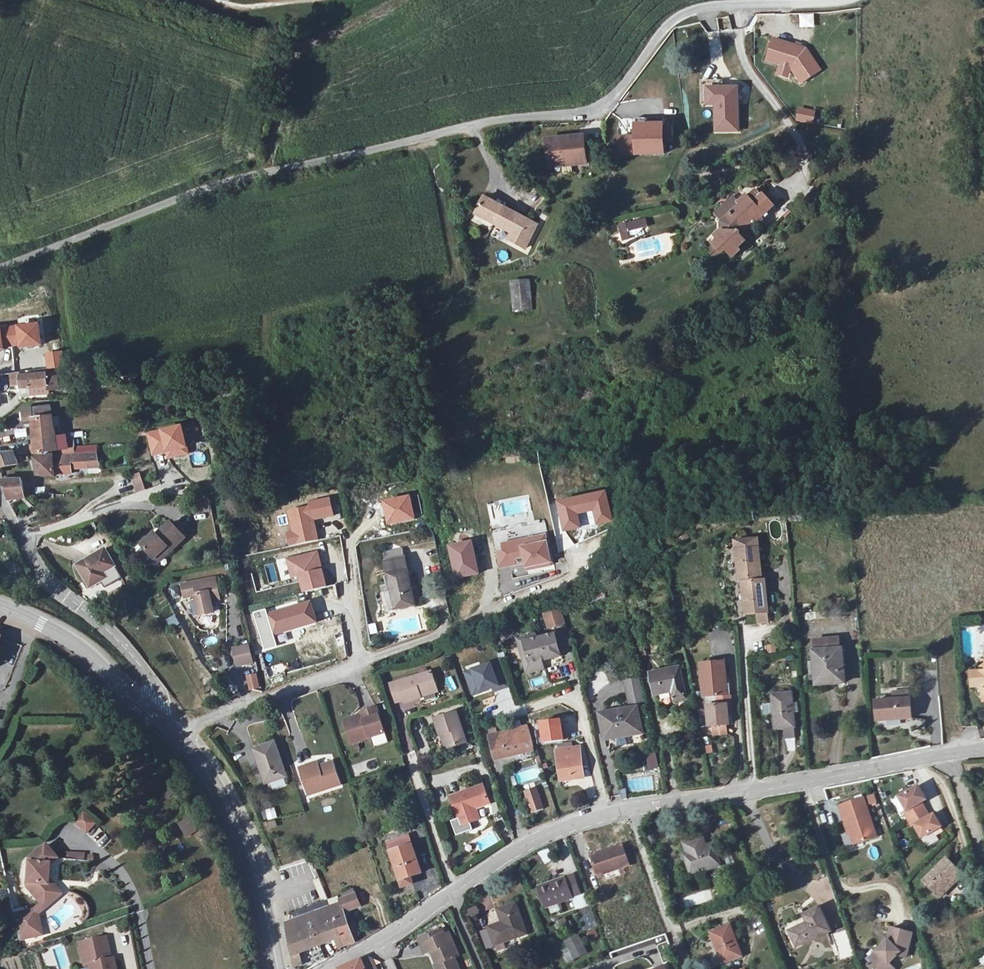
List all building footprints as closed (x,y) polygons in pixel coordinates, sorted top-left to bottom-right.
[(814,27),(813,13),(798,14),(799,28),(814,27)] [(720,31),(732,28),(729,15),(717,18),(720,31)] [(819,71),(804,49),(772,40),(765,63),(778,67),(776,76),(787,79),(790,70),(800,84),(819,71)] [(738,85),(712,86),(705,86),(705,106),(713,105),(714,133),(740,132),(738,85)] [(798,107),(795,121),(813,124),(815,109),(798,107)] [(633,138),(615,139),(616,157),(662,154),(661,141),(661,127),(660,122),(632,124),(633,138)] [(669,127),(661,127),(661,141),(670,141),(669,127)] [(544,139),(547,167),(584,163),(582,136),(544,139)] [(729,261),(735,256),(734,252),(741,245),(735,238),(735,233),(739,229),(742,232),(755,222),(756,228),(762,228),(762,217),(775,205),(766,194),(753,205),(748,201),(741,208),(738,205),(720,222),(718,232),(712,239),(715,243),(712,246),(718,255),(721,253),(729,261)] [(518,228),(515,233),(512,239),(529,248),(541,225),(488,197),(479,214),(500,225),(502,220),(518,228)] [(645,218),(617,224),(620,239),(649,232),(645,218)] [(502,220),(500,225),(515,233),(518,228),(502,220)] [(531,278),(509,280),(512,311),(533,309),(531,278)] [(3,348),(41,346),(39,323),(1,325),(3,348)] [(51,373),(25,376),(26,387),(52,385),(51,373)] [(49,418),(48,408),(31,410),(31,423),(39,423),(42,451),(64,449),(60,417),(49,418)] [(91,452),(43,455),(39,457),(41,473),(74,472),(74,466),(93,464),(91,452)] [(100,452),(91,452),(93,464),(102,463),(100,452)] [(0,457),(0,471),(19,466),(17,453),(0,457)] [(133,476),(135,492),(144,491),(142,475),(133,476)] [(24,481),(4,482),(12,500),(27,495),(24,481)] [(556,504),(562,531),(577,528),(575,514),(573,510),(590,506),(591,511),(594,524),(608,521),(602,494),(556,504)] [(575,514),(591,511),(590,506),(573,510),(575,514)] [(164,548),(168,552),(182,540),(169,525),(155,536),(151,536),(142,544),(147,550),(145,552),(152,559),(164,548)] [(505,556),(523,552),(522,547),(546,543),(546,540),(503,548),(505,556)] [(551,567),(546,543),(522,547),(523,552),(505,556),(497,557),(500,572),(526,567),(527,572),(551,567)] [(733,547),(736,580),(739,579),(743,611),(765,609),(762,577),(759,577),(755,545),(733,547)] [(481,553),(480,546),(469,548),(470,555),(450,559),(454,580),(493,573),(489,552),(481,553)] [(155,563),(168,552),(164,548),(152,559),(155,563)] [(120,568),(110,550),(82,566),(95,588),(105,583),(103,576),(120,568)] [(392,590),(395,608),(413,604),(403,559),(382,563),(388,590),(392,590)] [(218,599),(214,578),(182,583),(184,596),(195,595),(199,615),(212,612),(211,600),(218,599)] [(315,624),(309,603),(268,615),(273,635),(315,624)] [(560,610),(542,615),(544,626),(547,625),(547,628),(563,624),(560,610)] [(531,640),(517,643),(522,664),(535,661),(539,660),(540,661),(558,657),(553,635),(531,640)] [(517,643),(531,640),(530,636),(511,640),(519,673),(537,669),(535,661),(522,664),(517,643)] [(250,662),(247,648),(234,651),(236,665),(250,662)] [(845,683),(842,648),(814,651),(815,661),(817,681),(835,680),(835,684),(845,683)] [(499,686),(506,684),(498,660),(491,662),(499,686)] [(701,664),(703,698),(717,697),(718,705),(707,706),(709,726),(729,724),(727,705),(731,705),(730,696),(724,696),(723,682),(726,681),(724,662),(701,664)] [(490,663),(464,672),(472,696),(499,686),(490,663)] [(650,673),(655,695),(673,691),(674,701),(686,698),(679,667),(650,673)] [(418,693),(435,688),(430,673),(388,686),(393,702),(403,699),(404,703),(420,698),(418,693)] [(258,675),(246,677),(249,690),(260,688),(258,675)] [(452,676),(445,679),(450,692),(457,689),(452,676)] [(640,677),(624,681),(629,705),(646,702),(640,677)] [(437,694),(435,688),(418,693),(420,698),(437,694)] [(785,731),(792,731),(789,697),(771,698),(774,732),(785,731)] [(873,701),(875,723),(909,721),(908,699),(873,701)] [(642,732),(638,707),(600,714),(604,738),(642,732)] [(360,720),(342,726),(348,744),(381,733),(373,708),(357,713),(358,715),(360,720)] [(268,709),(264,710),(253,713),(255,724),(272,720),(268,709)] [(439,734),(446,755),(463,749),(453,714),(431,721),(436,735),(439,734)] [(360,720),(358,715),(340,721),(342,726),(360,720)] [(539,721),(542,743),(564,740),(560,718),(539,721)] [(526,729),(487,739),(493,763),(532,753),(526,729)] [(443,756),(446,755),(439,734),(436,735),(443,756)] [(283,779),(271,744),(253,750),(264,785),(283,779)] [(582,779),(577,748),(555,751),(560,782),(582,779)] [(304,769),(303,765),(295,768),(303,795),(336,785),(328,761),(314,765),(304,769)] [(537,768),(515,774),(518,784),(540,777),(537,768)] [(921,784),(901,792),(907,807),(927,799),(921,784)] [(482,787),(450,797),(459,825),(475,821),(472,808),(487,805),(482,787)] [(535,788),(525,792),(526,797),(537,793),(535,788)] [(537,793),(526,797),(532,812),(542,809),(537,793)] [(875,795),(868,795),(868,805),(876,805),(875,795)] [(862,798),(837,807),(843,822),(845,822),(853,845),(876,837),(862,798)] [(84,810),(73,823),(87,835),(97,822),(84,810)] [(265,813),(267,820),(275,818),(274,811),(265,813)] [(185,838),(197,831),(188,815),(176,822),(185,838)] [(933,815),(913,823),(918,835),(938,828),(933,815)] [(104,849),(112,839),(101,829),(92,839),(104,849)] [(720,866),(712,844),(705,846),(702,837),(683,844),(686,853),(683,854),(691,876),(720,866)] [(417,877),(407,843),(387,849),(399,888),(407,885),(406,881),(417,877)] [(607,855),(592,860),(598,876),(629,865),(622,845),(606,851),(607,855)] [(29,893),(46,908),(60,894),(51,885),(51,880),(52,866),(59,859),(46,846),(30,862),(29,893)] [(547,847),(538,853),(545,864),(554,859),(547,847)] [(729,848),(722,851),(728,868),(735,866),(729,848)] [(92,860),(93,854),(60,851),(59,858),(92,860)] [(607,855),(606,851),(591,856),(592,860),(607,855)] [(947,859),(924,881),(940,897),(963,875),(947,859)] [(5,875),(13,912),(21,910),(13,873),(5,875)] [(580,895),(573,875),(538,887),(541,893),(538,894),(541,902),(544,901),(546,907),(580,895)] [(67,895),(51,880),(51,885),(60,894),(46,908),(51,913),(67,895)] [(335,899),(337,904),(354,897),(353,893),(335,899)] [(571,899),(576,910),(588,906),(583,894),(571,899)] [(286,921),(283,922),(292,965),(296,964),(295,952),(333,939),(338,954),(341,953),(352,947),(351,942),(348,935),(343,922),(347,914),(359,909),(354,897),(337,904),(341,917),(319,925),(313,912),(286,921)] [(298,916),(318,909),(317,904),(296,911),(298,916)] [(526,935),(517,905),(499,911),(504,927),(488,932),(492,945),(526,935)] [(476,906),(468,909),(471,917),(479,913),(476,906)] [(828,930),(818,907),(802,913),(806,922),(787,930),(794,945),(828,930)] [(46,908),(32,916),(39,942),(47,940),(42,919),(51,913),(46,908)] [(32,916),(16,919),(21,946),(39,942),(32,916)] [(742,957),(732,925),(711,932),(721,964),(742,957)] [(420,945),(444,935),(441,929),(418,939),(420,945)] [(888,930),(885,947),(877,953),(883,961),(874,968),(875,968),(897,968),(892,963),(903,955),(907,956),(910,934),(888,930)] [(854,954),(845,931),(831,936),(839,959),(854,954)] [(453,957),(458,956),(448,933),(444,935),(420,945),(424,954),(431,951),(437,964),(434,965),(436,968),(458,968),(453,957)] [(580,933),(564,939),(572,959),(587,954),(580,933)] [(113,961),(110,962),(106,940),(79,945),(83,968),(88,967),(89,968),(114,968),(113,961)] [(319,948),(305,952),(309,966),(323,963),(319,948)] [(365,968),(376,968),(372,959),(368,957),(361,960),(365,968)] [(361,960),(361,959),(339,968),(365,968),(361,960)]
